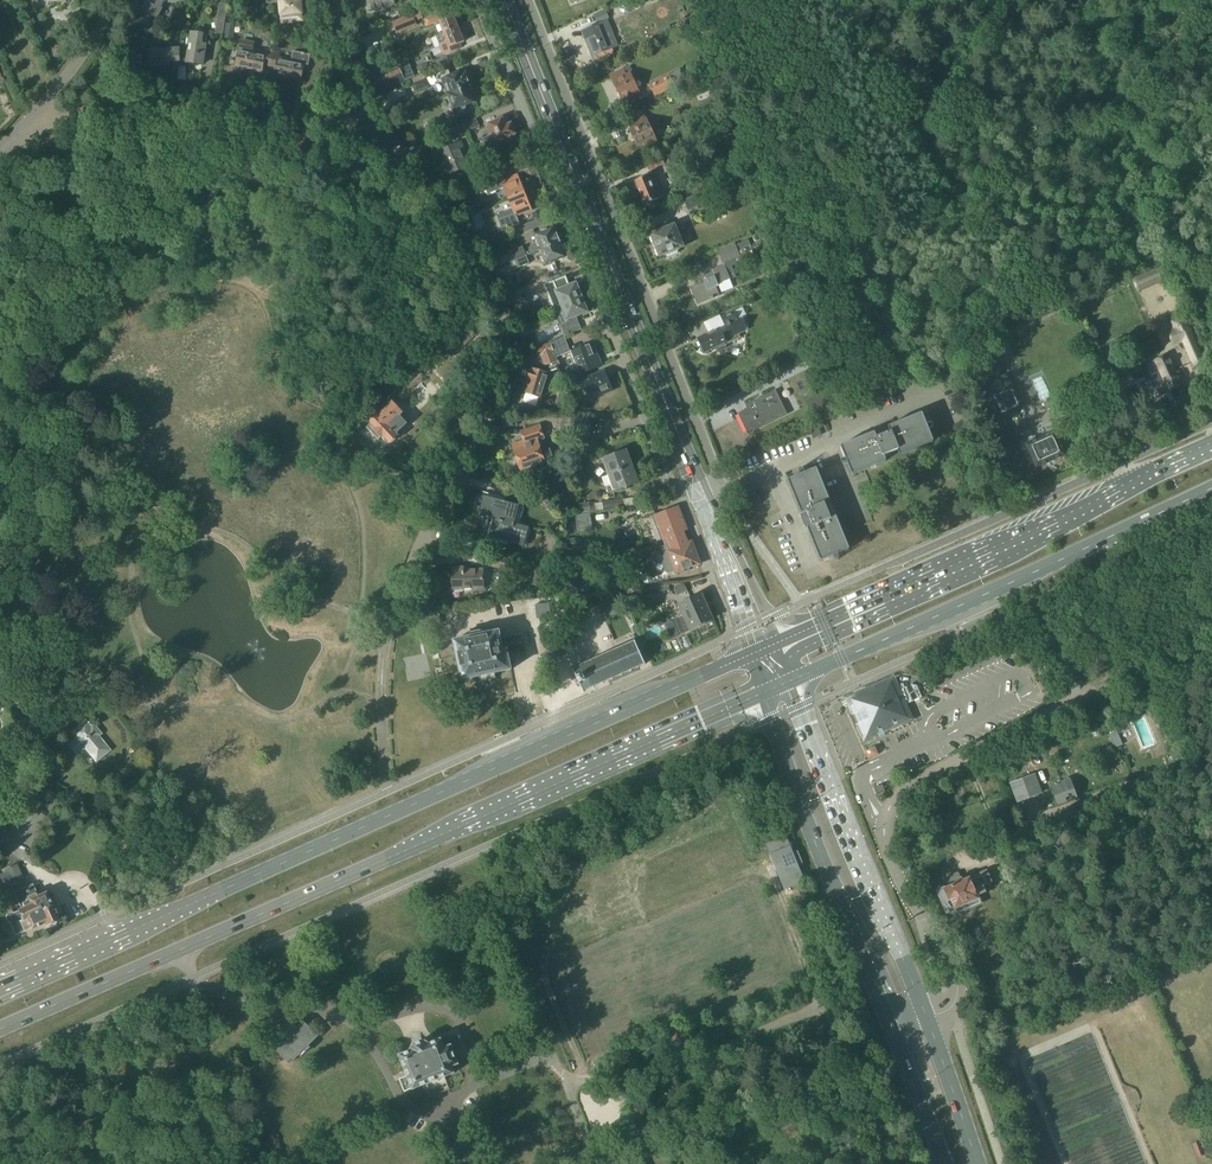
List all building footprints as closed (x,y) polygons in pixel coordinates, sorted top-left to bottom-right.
[(157,18),(165,2),(166,3),(168,3),(170,3),(172,3),(173,3),(175,2),(177,1),(178,0),(148,0),(143,11),(157,18)] [(280,1),(282,22),(302,21),(301,15),(303,13),(302,8),(301,7),(301,5),(302,3),(302,0),(280,0),(280,1)] [(386,7),(386,5),(394,4),(393,0),(368,0),(369,9),(386,7)] [(223,35),(228,4),(221,3),(215,34),(223,35)] [(594,14),(597,23),(609,19),(606,10),(594,14)] [(397,34),(413,27),(417,26),(415,22),(423,19),(420,11),(392,23),(397,34)] [(443,32),(458,26),(452,11),(438,16),(437,14),(423,20),(426,27),(439,22),(443,32)] [(233,38),(235,26),(226,24),(224,36),(233,38)] [(607,50),(617,46),(610,29),(601,33),(598,25),(586,29),(590,39),(586,40),(592,56),(607,50)] [(458,26),(443,32),(443,33),(436,36),(440,47),(432,50),(434,56),(443,53),(444,55),(460,49),(459,44),(464,42),(458,26)] [(189,48),(187,62),(203,64),(207,35),(190,33),(189,48)] [(270,67),(273,51),(266,49),(265,55),(261,55),(262,50),(253,48),(254,44),(242,41),(236,67),(261,72),(263,65),(270,67)] [(179,62),(187,62),(189,48),(149,50),(150,66),(180,65),(179,62)] [(275,75),(295,79),(300,80),(303,65),(308,66),(310,55),(293,52),(291,61),(278,58),(280,52),(273,51),(270,67),(276,68),(275,75)] [(420,74),(429,70),(425,62),(416,65),(420,74)] [(386,88),(405,80),(399,67),(381,75),(386,88)] [(449,94),(470,86),(469,83),(471,81),(472,78),(472,75),(470,72),(467,71),(464,71),(451,77),(448,70),(439,74),(437,77),(437,79),(439,81),(442,82),(444,81),(449,94)] [(626,76),(623,70),(611,75),(623,101),(639,93),(630,74),(626,76)] [(655,97),(685,83),(680,71),(650,85),(655,97)] [(415,93),(428,87),(425,79),(411,84),(415,93)] [(470,86),(449,94),(455,109),(456,110),(456,111),(457,111),(457,112),(458,112),(459,113),(460,113),(461,113),(462,113),(463,112),(464,112),(464,111),(465,111),(465,110),(466,110),(466,109),(466,108),(466,107),(466,106),(466,105),(470,103),(476,100),(470,86)] [(426,122),(432,136),(446,130),(440,116),(426,122)] [(648,122),(645,116),(632,122),(635,129),(630,132),(637,146),(646,142),(648,147),(657,143),(650,129),(653,128),(650,121),(648,122)] [(509,125),(506,117),(486,125),(489,133),(481,137),(485,147),(497,142),(497,141),(507,137),(509,141),(517,138),(515,134),(511,124),(509,125)] [(480,126),(476,119),(465,124),(465,125),(468,131),(480,126)] [(453,138),(468,131),(465,125),(450,131),(453,138)] [(450,174),(467,167),(461,154),(465,152),(461,142),(441,151),(450,174)] [(496,155),(488,152),(485,160),(493,163),(496,155)] [(651,170),(665,164),(662,156),(647,162),(651,170)] [(645,204),(663,197),(654,173),(635,181),(645,204)] [(509,199),(525,192),(524,189),(523,190),(516,174),(516,176),(502,182),(498,174),(481,181),(487,195),(505,188),(509,199)] [(745,174),(731,180),(735,190),(744,185),(745,188),(750,185),(745,174)] [(525,192),(509,199),(514,209),(496,217),(502,231),(519,224),(516,215),(530,209),(531,211),(525,195),(527,195),(525,192)] [(700,193),(683,201),(688,212),(705,203),(700,193)] [(525,232),(533,229),(531,223),(522,226),(525,232)] [(684,230),(681,224),(675,226),(674,225),(651,234),(660,256),(665,254),(666,255),(678,251),(677,249),(683,247),(677,233),(684,230)] [(540,250),(560,242),(556,234),(555,234),(553,228),(535,235),(541,249),(540,250)] [(560,242),(540,250),(546,264),(556,260),(558,261),(562,259),(563,257),(564,257),(559,243),(560,242)] [(723,264),(740,257),(735,243),(717,250),(723,264)] [(526,256),(524,250),(522,247),(508,253),(512,262),(517,260),(516,260),(526,256)] [(526,256),(534,253),(532,247),(524,250),(526,256)] [(526,256),(517,261),(520,268),(530,264),(526,256)] [(880,282),(894,284),(896,265),(881,264),(880,282)] [(704,282),(690,288),(696,303),(697,304),(699,304),(710,299),(710,300),(712,299),(714,299),(713,298),(720,296),(716,287),(719,286),(718,285),(725,282),(731,280),(728,272),(725,265),(703,274),(706,280),(706,281),(704,282)] [(1131,279),(1137,293),(1167,280),(1161,266),(1131,279)] [(562,305),(581,298),(576,284),(558,292),(554,282),(532,290),(522,293),(525,301),(547,292),(551,301),(559,297),(562,305)] [(581,298),(562,305),(554,309),(560,325),(565,337),(581,330),(576,316),(587,312),(581,298)] [(724,326),(738,319),(734,311),(720,318),(724,326)] [(1192,366),(1203,361),(1190,331),(1190,330),(1189,326),(1187,326),(1183,317),(1172,322),(1175,329),(1169,332),(1173,340),(1179,338),(1192,366)] [(738,319),(724,326),(697,339),(703,353),(714,348),(715,350),(741,338),(739,334),(745,331),(739,318),(738,319)] [(457,337),(450,344),(458,352),(465,346),(457,337)] [(555,341),(551,342),(554,351),(556,357),(557,357),(570,351),(564,337),(555,341)] [(551,342),(536,349),(539,357),(541,356),(542,356),(544,360),(546,366),(548,365),(549,367),(550,371),(552,370),(560,367),(556,357),(554,351),(551,342)] [(592,344),(572,352),(577,364),(581,373),(590,370),(598,367),(602,365),(597,356),(592,344)] [(967,360),(976,356),(973,348),(963,352),(962,353),(966,361),(967,360)] [(982,367),(1002,359),(998,351),(978,359),(982,367)] [(822,361),(819,354),(805,361),(808,368),(822,361)] [(1168,356),(1145,366),(1148,373),(1154,386),(1158,395),(1181,384),(1168,356)] [(524,392),(541,397),(548,374),(531,369),(524,392)] [(581,373),(573,377),(576,384),(584,380),(590,395),(600,390),(602,395),(612,391),(604,372),(593,376),(590,370),(581,373)] [(989,406),(984,408),(989,420),(998,416),(1000,419),(1024,409),(1013,385),(1012,385),(1007,374),(985,383),(990,395),(989,395),(990,397),(986,398),(989,406)] [(786,415),(774,392),(775,392),(775,391),(749,404),(751,408),(738,414),(738,415),(739,414),(748,433),(786,415)] [(557,413),(567,413),(571,401),(569,401),(570,396),(566,395),(564,399),(561,398),(557,413)] [(389,443),(397,435),(396,434),(406,424),(406,423),(408,421),(391,403),(370,423),(371,424),(367,427),(378,439),(382,435),(389,443)] [(922,413),(921,412),(841,445),(841,446),(852,474),(853,474),(886,461),(886,460),(884,455),(897,450),(899,455),(900,454),(900,455),(933,441),(934,441),(922,413)] [(571,415),(571,425),(590,425),(590,415),(571,415)] [(995,433),(1003,429),(998,420),(991,423),(995,433)] [(571,425),(571,435),(590,435),(590,425),(571,425)] [(541,452),(537,441),(544,439),(540,426),(522,432),(524,441),(513,445),(517,460),(516,460),(521,476),(547,468),(542,452),(541,452)] [(1038,469),(1045,466),(1067,457),(1055,431),(1027,444),(1038,469)] [(607,476),(632,467),(631,464),(633,463),(631,457),(629,458),(626,450),(601,459),(607,476)] [(632,467),(607,476),(613,492),(638,483),(635,475),(637,474),(635,468),(633,469),(632,467)] [(788,479),(788,480),(795,497),(801,513),(802,513),(807,511),(812,524),(807,526),(808,527),(807,527),(815,546),(820,558),(821,560),(821,561),(844,551),(849,549),(850,548),(846,539),(836,515),(835,516),(835,515),(831,517),(830,516),(825,504),(829,502),(830,502),(830,501),(830,500),(829,497),(819,474),(817,468),(816,468),(803,473),(788,479)] [(494,519),(513,524),(518,506),(484,496),(479,515),(494,519)] [(602,502),(604,510),(624,507),(623,499),(602,502)] [(580,512),(590,511),(589,504),(579,506),(580,512)] [(676,508),(654,517),(665,546),(670,544),(685,538),(682,532),(686,530),(678,511),(677,508),(676,508)] [(575,520),(577,531),(592,529),(590,517),(575,520)] [(528,528),(513,524),(494,519),(489,537),(523,547),(528,528)] [(582,550),(582,539),(567,538),(567,548),(582,550)] [(672,550),(669,552),(669,553),(660,557),(666,571),(670,573),(676,571),(677,573),(699,564),(691,543),(687,545),(685,538),(670,544),(672,550)] [(505,568),(506,559),(491,556),(489,565),(505,568)] [(576,561),(564,563),(565,571),(577,570),(576,561)] [(464,571),(464,568),(452,569),(453,588),(473,587),(473,589),(483,588),(483,571),(464,571)] [(563,592),(579,591),(578,573),(562,574),(563,592)] [(588,594),(593,587),(586,582),(581,590),(588,594)] [(675,588),(677,595),(687,591),(684,584),(675,588)] [(675,621),(681,635),(712,621),(704,603),(705,602),(702,596),(701,597),(700,595),(680,604),(682,609),(679,610),(682,617),(675,621)] [(615,606),(616,606),(614,602),(600,607),(602,612),(615,606)] [(535,605),(536,619),(551,617),(549,603),(535,605)] [(615,606),(602,612),(605,620),(619,614),(616,606),(615,606)] [(503,651),(498,631),(486,634),(486,633),(480,632),(472,634),(465,637),(466,639),(454,641),(457,655),(456,657),(457,661),(458,662),(461,676),(462,678),(464,679),(467,679),(478,677),(479,682),(496,678),(495,673),(511,670),(509,662),(513,661),(511,652),(507,653),(507,650),(503,651)] [(582,666),(573,670),(574,672),(575,676),(574,676),(576,679),(576,678),(578,682),(577,683),(579,686),(582,691),(591,687),(592,688),(593,687),(601,683),(601,684),(602,684),(603,683),(602,682),(610,679),(610,680),(612,679),(611,678),(619,675),(620,676),(621,675),(621,674),(629,670),(629,671),(630,671),(631,671),(630,670),(633,668),(636,667),(636,668),(638,668),(637,667),(642,664),(645,665),(646,664),(645,663),(635,643),(636,642),(634,641),(634,643),(627,645),(626,645),(626,646),(625,646),(621,648),(620,648),(619,648),(619,649),(611,653),(611,652),(610,652),(610,653),(608,654),(602,657),(602,656),(601,656),(600,657),(597,659),(593,661),(592,660),(591,661),(591,662),(586,664),(583,665),(583,664),(582,664),(581,665),(582,666)] [(542,666),(557,658),(556,642),(546,643),(547,652),(538,656),(542,666)] [(64,659),(59,661),(64,673),(66,672),(67,671),(68,671),(69,671),(69,670),(70,670),(70,669),(71,669),(71,668),(72,668),(72,667),(72,666),(72,665),(72,664),(72,663),(71,662),(71,661),(70,661),(70,660),(69,660),(68,660),(68,659),(67,659),(66,659),(65,659),(64,659)] [(905,688),(903,683),(893,688),(893,686),(853,704),(857,713),(855,714),(859,723),(861,722),(867,735),(881,729),(883,732),(887,730),(886,727),(907,718),(902,706),(922,697),(917,686),(912,685),(905,688)] [(56,721),(65,713),(61,708),(52,715),(56,721)] [(75,734),(72,736),(76,741),(75,742),(72,745),(78,753),(83,750),(85,747),(95,759),(95,760),(96,760),(97,759),(98,760),(100,758),(107,753),(106,752),(106,751),(107,750),(106,749),(108,748),(109,747),(98,733),(99,733),(99,732),(94,726),(93,728),(92,727),(89,729),(85,723),(83,725),(82,724),(82,723),(74,730),(75,731),(74,733),(75,734)] [(1017,756),(1009,759),(1012,767),(1020,764),(1017,756)] [(1043,792),(1037,775),(1029,778),(1029,777),(1020,780),(1021,784),(1014,786),(1019,801),(1027,798),(1027,799),(1038,795),(1037,794),(1043,792)] [(52,786),(36,778),(35,778),(32,784),(33,784),(49,791),(52,786)] [(1059,803),(1076,796),(1070,779),(1063,782),(1063,784),(1054,787),(1058,796),(1055,797),(1056,800),(1058,799),(1059,803)] [(877,795),(885,792),(883,784),(874,788),(877,795)] [(793,854),(786,837),(767,845),(785,889),(804,881),(797,865),(802,863),(797,852),(793,854)] [(13,886),(25,881),(17,865),(6,870),(7,872),(0,875),(5,886),(11,883),(13,886)] [(944,889),(940,890),(949,911),(957,908),(959,913),(960,912),(968,909),(982,903),(980,899),(979,897),(986,894),(987,894),(984,887),(984,886),(993,883),(994,882),(991,875),(989,870),(969,878),(966,880),(965,878),(965,877),(962,878),(960,873),(956,875),(956,877),(953,878),(952,877),(948,879),(951,886),(944,889)] [(38,897),(32,884),(14,892),(22,909),(19,910),(13,913),(11,912),(6,914),(5,918),(7,922),(9,923),(15,935),(24,930),(24,931),(30,928),(31,928),(45,922),(46,924),(47,925),(50,926),(55,924),(56,920),(54,918),(56,917),(45,894),(38,897)] [(296,1026),(291,1020),(274,1038),(280,1044),(275,1050),(290,1065),(299,1055),(301,1057),(311,1048),(309,1046),(318,1036),(302,1020),(296,1026)] [(446,1049),(442,1038),(430,1043),(429,1041),(427,1040),(425,1040),(425,1039),(416,1043),(414,1045),(414,1047),(414,1049),(402,1053),(410,1075),(400,1079),(405,1091),(415,1087),(415,1088),(455,1073),(453,1067),(460,1065),(453,1046),(446,1049)] [(1194,1145),(1193,1145),(1198,1158),(1199,1158),(1204,1156),(1199,1143),(1194,1145)]
